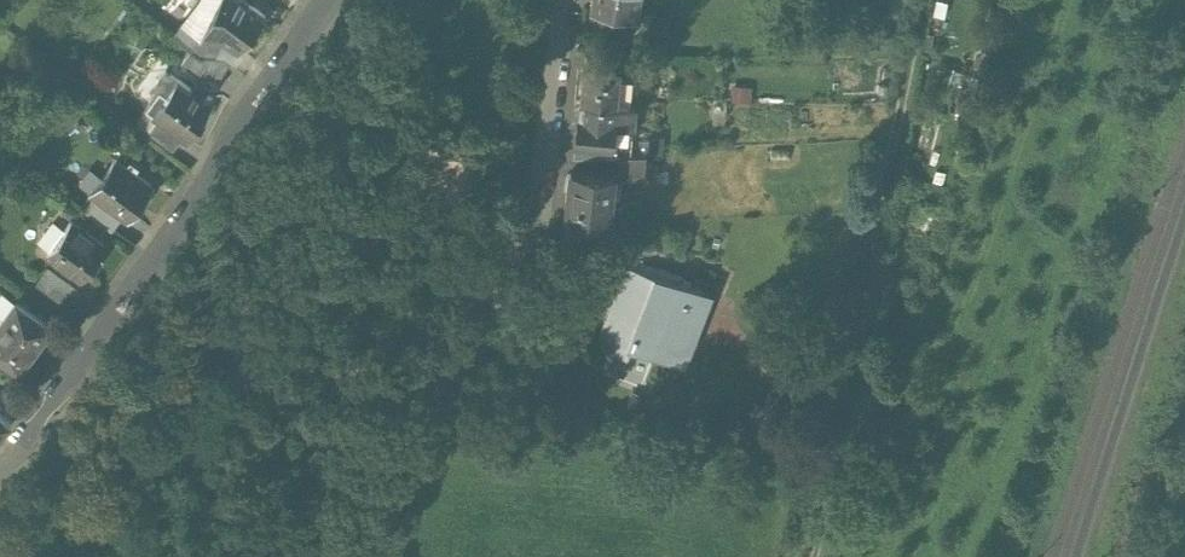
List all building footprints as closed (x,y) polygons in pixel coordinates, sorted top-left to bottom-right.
[(284,17),(297,0),(262,0),(284,17)] [(658,7),(659,0),(603,0),(598,20),(644,30),(645,26),(650,5),(658,7)] [(645,26),(654,27),(658,7),(650,5),(645,26)] [(201,48),(224,66),(239,76),(264,42),(226,14),(201,48)] [(598,20),(593,48),(608,51),(638,58),(643,34),(644,30),(598,20)] [(670,33),(671,29),(654,27),(645,26),(644,30),(643,34),(667,38),(668,32),(670,33)] [(224,66),(201,48),(192,60),(216,77),(224,66)] [(608,51),(605,68),(635,74),(638,58),(608,51)] [(190,64),(181,76),(220,105),(229,93),(190,64)] [(158,101),(145,118),(186,148),(211,115),(164,80),(152,97),(158,101)] [(588,110),(621,113),(622,101),(590,98),(588,110)] [(584,146),(620,150),(624,118),(624,114),(621,113),(588,110),(584,146)] [(620,150),(631,151),(635,120),(624,118),(620,150)] [(620,202),(631,203),(637,152),(631,151),(620,150),(584,146),(582,160),(580,160),(577,187),(605,190),(604,199),(620,202)] [(112,171),(87,206),(107,220),(127,234),(131,237),(156,202),(112,171)] [(575,199),(604,199),(605,190),(577,187),(575,199)] [(646,203),(631,203),(620,202),(622,220),(648,220),(648,217),(646,203)] [(573,213),(567,261),(596,265),(611,267),(617,219),(573,213)] [(645,224),(646,239),(658,242),(656,216),(648,217),(648,220),(648,224),(645,224)] [(104,254),(70,229),(47,261),(81,286),(104,254)] [(596,265),(567,261),(565,276),(595,277),(596,265)] [(651,278),(620,277),(610,300),(637,311),(651,278)] [(36,294),(52,304),(61,289),(45,279),(36,294)] [(0,331),(0,362),(17,374),(48,332),(15,309),(3,325),(4,326),(0,331)] [(704,349),(631,318),(600,391),(628,403),(631,397),(674,416),(704,349)] [(10,426),(0,417),(0,438),(10,426)]
